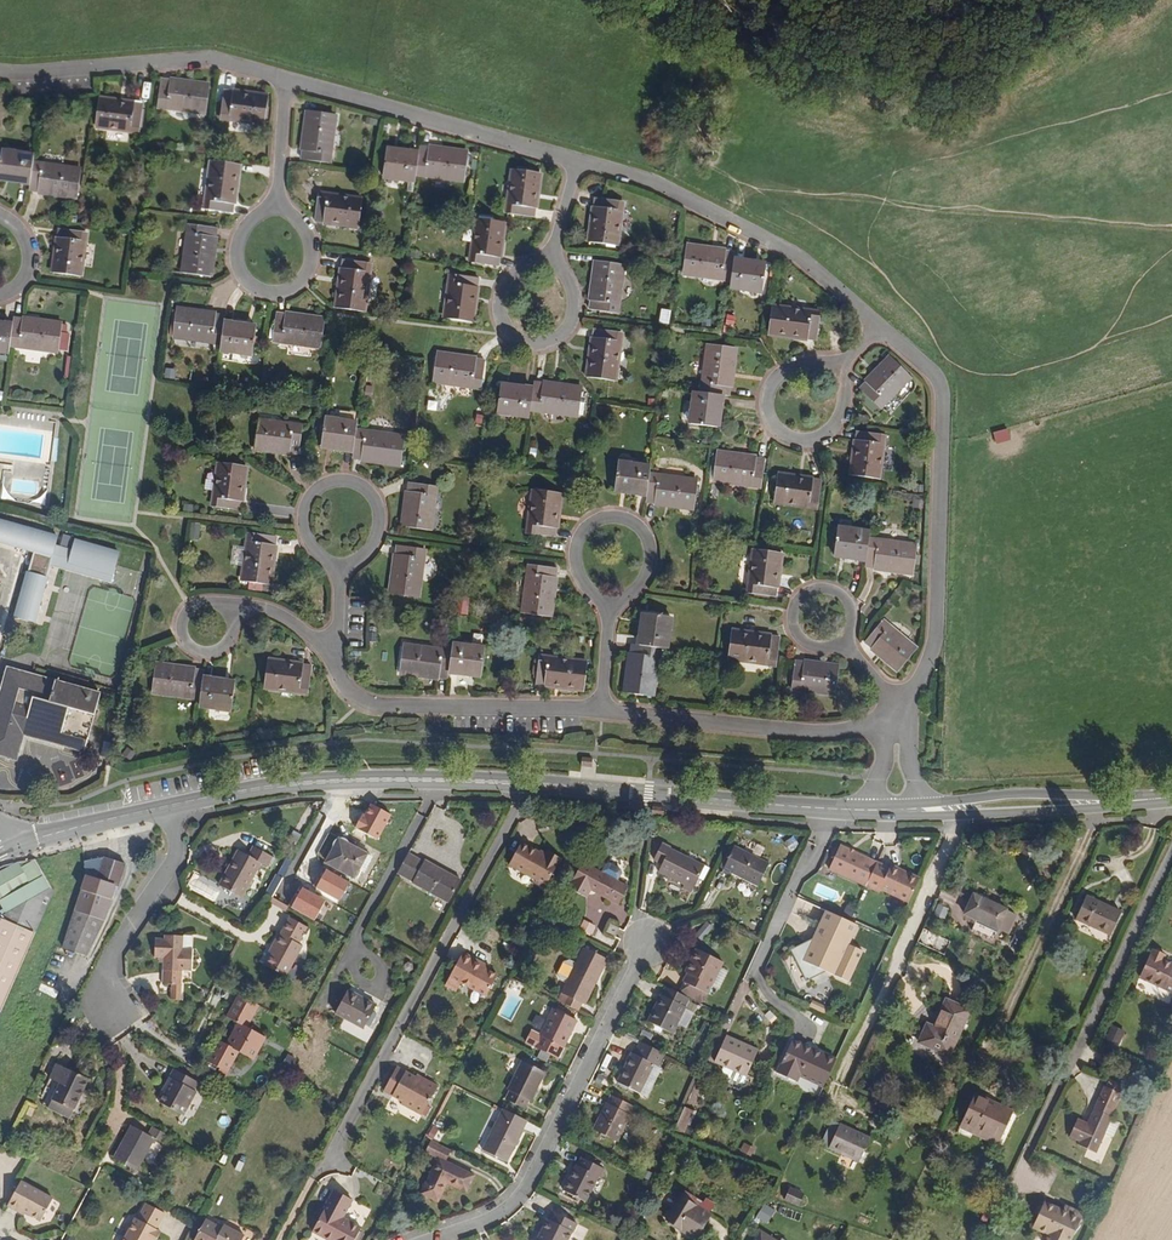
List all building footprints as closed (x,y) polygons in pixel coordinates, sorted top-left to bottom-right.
[(203,110),(207,83),(160,78),(157,103),(203,110)] [(262,121),(265,94),(222,89),(219,116),(262,121)] [(137,129),(140,103),(98,99),(95,124),(137,129)] [(327,160),(332,112),(305,109),(300,157),(327,160)] [(417,145),(417,151),(415,173),(462,177),(464,151),(417,145)] [(381,173),(414,176),(415,173),(417,151),(384,147),(381,173)] [(28,181),(30,163),(31,154),(0,151),(0,178),(28,181)] [(230,210),(235,163),(209,160),(204,208),(230,210)] [(76,194),(79,169),(30,163),(28,181),(28,188),(76,194)] [(532,214),(537,170),(511,168),(505,211),(532,214)] [(356,224),(359,198),(315,194),(312,219),(356,224)] [(614,242),(618,199),(593,196),(588,239),(614,242)] [(496,263),(501,219),(474,216),(469,260),(496,263)] [(207,274),(214,226),(187,224),(181,271),(207,274)] [(77,273),(82,230),(57,228),(52,271),(77,273)] [(684,245),(681,270),(729,275),(730,259),(731,250),(684,245)] [(361,309),(367,261),(340,258),(335,305),(361,309)] [(614,310),(621,261),(594,259),(589,306),(614,310)] [(762,262),(730,259),(729,275),(728,284),(760,288),(762,262)] [(469,317),(475,274),(449,271),(443,314),(469,317)] [(814,336),(817,310),(770,304),(768,330),(814,336)] [(174,308),(172,333),(219,340),(221,322),(222,314),(174,308)] [(670,324),(671,310),(660,309),(659,324),(670,324)] [(321,347),(325,321),(277,315),(274,341),(321,347)] [(725,326),(734,327),(736,316),(727,315),(725,326)] [(59,321),(11,317),(10,324),(8,343),(56,348),(59,321)] [(7,349),(8,343),(10,324),(0,322),(0,349),(7,349)] [(253,325),(221,322),(219,340),(218,348),(250,351),(253,325)] [(612,377),(619,330),(591,327),(586,374),(612,377)] [(733,345),(707,343),(700,390),(719,391),(728,392),(733,345)] [(479,385),(482,358),(435,352),(431,378),(479,385)] [(878,403),(908,372),(889,353),(859,385),(878,403)] [(579,386),(533,380),(532,387),(530,406),(576,411),(579,386)] [(496,409),(529,413),(530,406),(532,387),(499,383),(496,409)] [(715,424),(719,391),(700,390),(693,389),(690,420),(715,424)] [(323,419),(320,444),(351,448),(353,427),(354,422),(323,419)] [(296,451),(299,425),(257,420),(254,446),(296,451)] [(397,462),(401,433),(353,427),(351,448),(350,456),(397,462)] [(876,475),(882,431),(855,428),(849,471),(876,475)] [(996,445),(1011,442),(1008,429),(993,433),(996,445)] [(759,483),(762,457),(715,450),(712,477),(759,483)] [(238,507),(243,464),(216,461),(211,504),(238,507)] [(616,461),(613,488),(644,492),(646,473),(647,465),(616,461)] [(694,479),(646,473),(644,492),(643,499),(691,506),(694,479)] [(815,505),(819,478),(776,473),(773,500),(815,505)] [(204,490),(212,491),(213,480),(204,479),(204,490)] [(429,527),(434,483),(407,480),(402,523),(429,527)] [(552,534),(557,491),(531,489),(527,530),(552,534)] [(58,536),(0,520),(0,539),(35,549),(17,615),(35,619),(50,564),(112,581),(121,551),(75,538),(72,548),(55,544),(58,536)] [(835,527),(833,552),(864,556),(867,537),(868,530),(835,527)] [(267,581),(273,534),(246,531),(240,579),(267,581)] [(914,543),(867,537),(864,556),(863,564),(911,570),(914,543)] [(415,594),(422,547),(395,544),(389,591),(415,594)] [(772,595),(778,552),(752,549),(746,591),(772,595)] [(548,613),(554,567),(527,564),(522,610),(548,613)] [(468,614),(468,601),(459,601),(458,614),(468,614)] [(666,616),(641,613),(636,643),(654,645),(663,646),(666,616)] [(896,667),(913,647),(880,620),(863,638),(896,667)] [(773,663),(777,637),(729,630),(726,656),(773,663)] [(622,691),(648,694),(654,645),(636,643),(628,642),(622,691)] [(481,648),(449,644),(449,651),(447,670),(479,673),(481,648)] [(446,676),(447,670),(449,651),(400,645),(398,670),(446,676)] [(581,687),(585,661),(537,654),(535,680),(581,687)] [(305,692),(308,665),(265,660),(262,686),(305,692)] [(832,691),(835,667),(794,661),(791,685),(832,691)] [(154,664),(152,689),(197,696),(199,678),(200,670),(154,664)] [(97,692),(5,667),(2,678),(4,680),(5,681),(5,684),(4,686),(2,688),(0,688),(0,753),(14,757),(21,732),(82,749),(97,692)] [(228,707),(231,682),(199,678),(197,696),(196,704),(228,707)] [(592,758),(583,757),(582,766),(592,767),(592,758)] [(663,817),(664,810),(651,808),(651,816),(663,817)] [(841,839),(830,864),(866,881),(877,858),(878,856),(841,839)] [(671,848),(673,844),(665,840),(656,857),(664,862),(661,870),(686,881),(685,884),(694,888),(706,864),(671,848)] [(757,883),(770,860),(736,843),(723,869),(731,874),(733,871),(757,883)] [(361,875),(369,860),(342,844),(328,866),(356,883),(361,875)] [(553,855),(551,858),(524,844),(510,866),(537,880),(535,884),(547,890),(564,860),(553,855)] [(60,874),(35,849),(4,861),(2,859),(0,860),(0,894),(5,891),(10,900),(60,874)] [(275,870),(280,860),(263,851),(257,860),(251,857),(243,872),(239,871),(229,891),(250,903),(270,867),(275,870)] [(90,854),(62,948),(94,958),(122,864),(90,854)] [(431,862),(429,864),(412,854),(401,873),(448,902),(461,882),(431,862)] [(243,872),(251,857),(247,856),(239,871),(243,872)] [(894,866),(877,858),(866,881),(883,889),(885,887),(909,897),(920,873),(895,862),(894,866)] [(365,878),(374,863),(369,860),(361,875),(365,878)] [(604,867),(600,874),(582,864),(568,889),(585,898),(588,891),(617,906),(626,888),(616,882),(620,875),(619,872),(608,865),(604,867)] [(64,878),(60,874),(10,900),(1,905),(0,907),(0,918),(3,919),(0,925),(0,1005),(5,1010),(31,952),(44,923),(64,878)] [(998,921),(1007,900),(974,885),(964,905),(998,921)] [(1107,932),(1117,910),(1083,894),(1072,916),(1107,932)] [(851,937),(860,918),(828,904),(816,930),(818,933),(812,935),(811,934),(792,944),(809,975),(828,964),(851,975),(865,944),(851,937)] [(580,930),(592,934),(595,924),(584,919),(580,930)] [(309,947),(318,930),(301,921),(292,936),(290,935),(284,946),(286,948),(275,969),(296,980),(307,959),(312,949),(309,947)] [(708,922),(695,932),(700,938),(713,928),(708,922)] [(39,955),(51,927),(44,923),(31,952),(39,955)] [(604,930),(615,936),(619,928),(609,923),(604,930)] [(918,942),(943,952),(948,939),(923,929),(918,942)] [(192,951),(192,939),(173,938),(173,942),(163,941),(163,960),(172,961),(170,988),(180,988),(190,989),(190,975),(200,976),(202,952),(192,951)] [(484,962),(486,959),(462,946),(445,979),(458,986),(462,978),(488,992),(500,971),(484,962)] [(1161,951),(1151,946),(1149,951),(1147,950),(1137,972),(1171,989),(1171,961),(1159,955),(1161,951)] [(579,1013),(606,960),(583,948),(555,1001),(579,1013)] [(700,950),(696,949),(690,961),(694,963),(700,950)] [(708,992),(723,961),(700,950),(694,963),(690,961),(685,971),(688,973),(684,981),(686,982),(708,992)] [(302,984),(314,963),(307,959),(296,980),(302,984)] [(722,968),(714,983),(720,986),(727,971),(722,968)] [(703,1002),(708,992),(686,982),(681,991),(703,1002)] [(685,1006),(689,997),(664,985),(660,993),(662,994),(654,1010),(652,1009),(647,1019),(672,1031),(677,1022),(683,1025),(688,1023),(694,1010),(685,1006)] [(189,1004),(189,994),(180,993),(180,1004),(189,1004)] [(256,1031),(268,1009),(248,998),(236,1020),(247,1026),(236,1047),(228,1043),(216,1064),(237,1076),(248,1055),(263,1063),(275,1041),(256,1031)] [(372,1037),(384,1015),(356,999),(344,1022),(372,1037)] [(945,1056),(966,1012),(942,1001),(929,1028),(924,1025),(916,1043),(945,1056)] [(556,1057),(575,1020),(551,1009),(533,1046),(556,1057)] [(746,1070),(758,1044),(727,1030),(715,1055),(724,1060),(723,1063),(723,1066),(727,1068),(729,1072),(739,1077),(743,1075),(746,1070)] [(826,1078),(838,1052),(794,1032),(779,1064),(798,1074),(802,1067),(826,1078)] [(657,1061),(661,1053),(637,1041),(633,1049),(632,1049),(625,1064),(623,1063),(615,1079),(637,1090),(652,1058),(657,1061)] [(524,1108),(543,1072),(520,1060),(501,1097),(524,1108)] [(75,1118),(96,1080),(64,1063),(57,1077),(67,1082),(54,1107),(75,1118)] [(418,1070),(417,1073),(405,1067),(393,1091),(401,1095),(401,1100),(423,1111),(440,1081),(418,1070)] [(207,1095),(211,1086),(188,1072),(178,1090),(175,1089),(167,1104),(196,1120),(210,1096),(207,1095)] [(1117,1093),(1120,1086),(1107,1079),(1103,1085),(1117,1093)] [(1117,1093),(1103,1085),(1102,1085),(1092,1106),(1094,1107),(1086,1123),(1076,1118),(1069,1134),(1079,1139),(1077,1143),(1093,1150),(1110,1117),(1108,1116),(1119,1094),(1117,1093)] [(610,1137),(626,1103),(604,1092),(588,1126),(610,1137)] [(997,1141),(1010,1113),(971,1095),(958,1123),(997,1141)] [(684,1131),(694,1109),(683,1104),(673,1125),(684,1131)] [(504,1161),(523,1121),(500,1110),(480,1150),(504,1161)] [(1107,1132),(1115,1135),(1119,1121),(1111,1119),(1107,1132)] [(856,1160),(866,1136),(829,1120),(820,1144),(856,1160)] [(529,1121),(525,1127),(537,1135),(541,1128),(529,1121)] [(161,1125),(156,1134),(141,1125),(122,1158),(145,1170),(163,1138),(172,1143),(177,1135),(161,1125)] [(443,1162),(449,1151),(429,1141),(423,1153),(436,1160),(418,1194),(435,1201),(444,1184),(463,1192),(472,1176),(443,1162)] [(598,1178),(602,1170),(580,1159),(576,1165),(574,1165),(559,1189),(582,1200),(595,1177),(598,1178)] [(47,1219),(59,1198),(27,1180),(13,1204),(29,1214),(31,1211),(47,1219)] [(798,1202),(803,1190),(787,1184),(783,1196),(798,1202)] [(354,1197),(334,1186),(313,1227),(333,1238),(337,1239),(353,1239),(361,1225),(344,1216),(354,1197)] [(693,1193),(682,1187),(679,1192),(690,1199),(693,1193)] [(677,1224),(694,1234),(709,1210),(708,1210),(714,1200),(704,1194),(701,1199),(693,1193),(690,1199),(679,1192),(666,1214),(678,1221),(677,1224)] [(172,1212),(150,1199),(141,1215),(138,1214),(124,1239),(163,1239),(168,1231),(164,1228),(172,1212)] [(1066,1238),(1075,1215),(1043,1200),(1033,1223),(1066,1238)] [(574,1223),(551,1212),(536,1239),(565,1239),(574,1223)] [(231,1225),(215,1217),(202,1239),(262,1239),(266,1232),(257,1227),(254,1232),(233,1222),(231,1225)] [(872,1228),(875,1223),(870,1220),(867,1225),(872,1228)] [(760,1228),(752,1239),(780,1239),(760,1228)]
